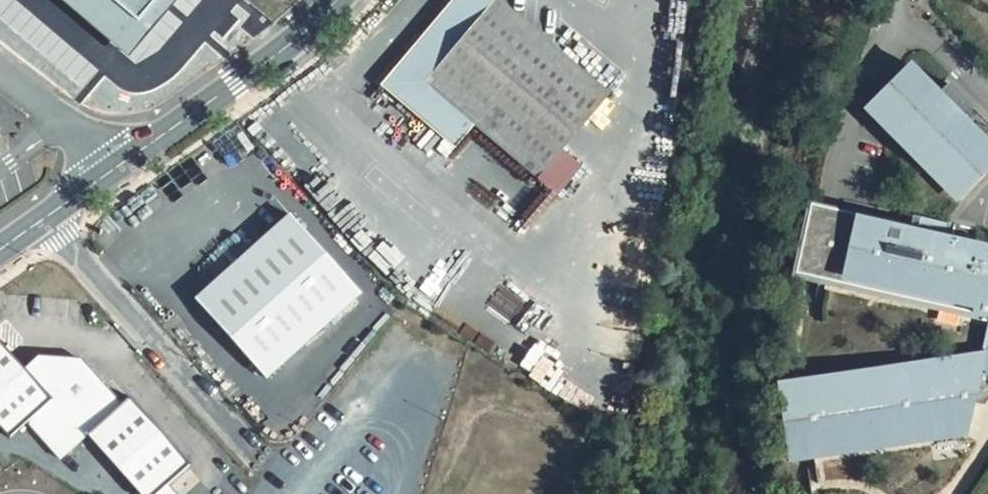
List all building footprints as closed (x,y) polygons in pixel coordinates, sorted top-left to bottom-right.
[(123,7),(134,16),(142,5),(136,0),(127,0),(123,7)] [(475,127),(546,42),(496,0),(454,0),(423,37),(381,88),(455,150),(475,127)] [(546,42),(475,127),(538,179),(560,153),(609,95),(546,42)] [(867,106),(957,196),(987,165),(987,158),(981,152),(953,123),(961,114),(971,105),(949,83),(939,92),(910,63),(867,106)] [(987,145),(987,142),(961,114),(953,123),(981,152),(987,145)] [(560,153),(538,179),(557,196),(580,169),(560,153)] [(537,223),(544,200),(524,194),(518,217),(537,223)] [(983,264),(986,249),(971,246),(972,240),(975,228),(952,223),(949,235),(838,210),(807,203),(792,272),(987,316),(978,361),(945,366),(944,361),(809,381),(777,386),(787,456),(819,452),(972,436),(969,407),(982,406),(987,396),(987,265),(983,264)] [(360,297),(289,216),(195,299),(266,380),(360,297)] [(10,441),(27,425),(61,462),(88,437),(141,493),(159,493),(168,486),(191,466),(129,398),(113,412),(79,375),(79,361),(38,357),(24,369),(0,342),(0,429),(10,441)] [(120,405),(79,361),(79,375),(113,412),(120,405)]
